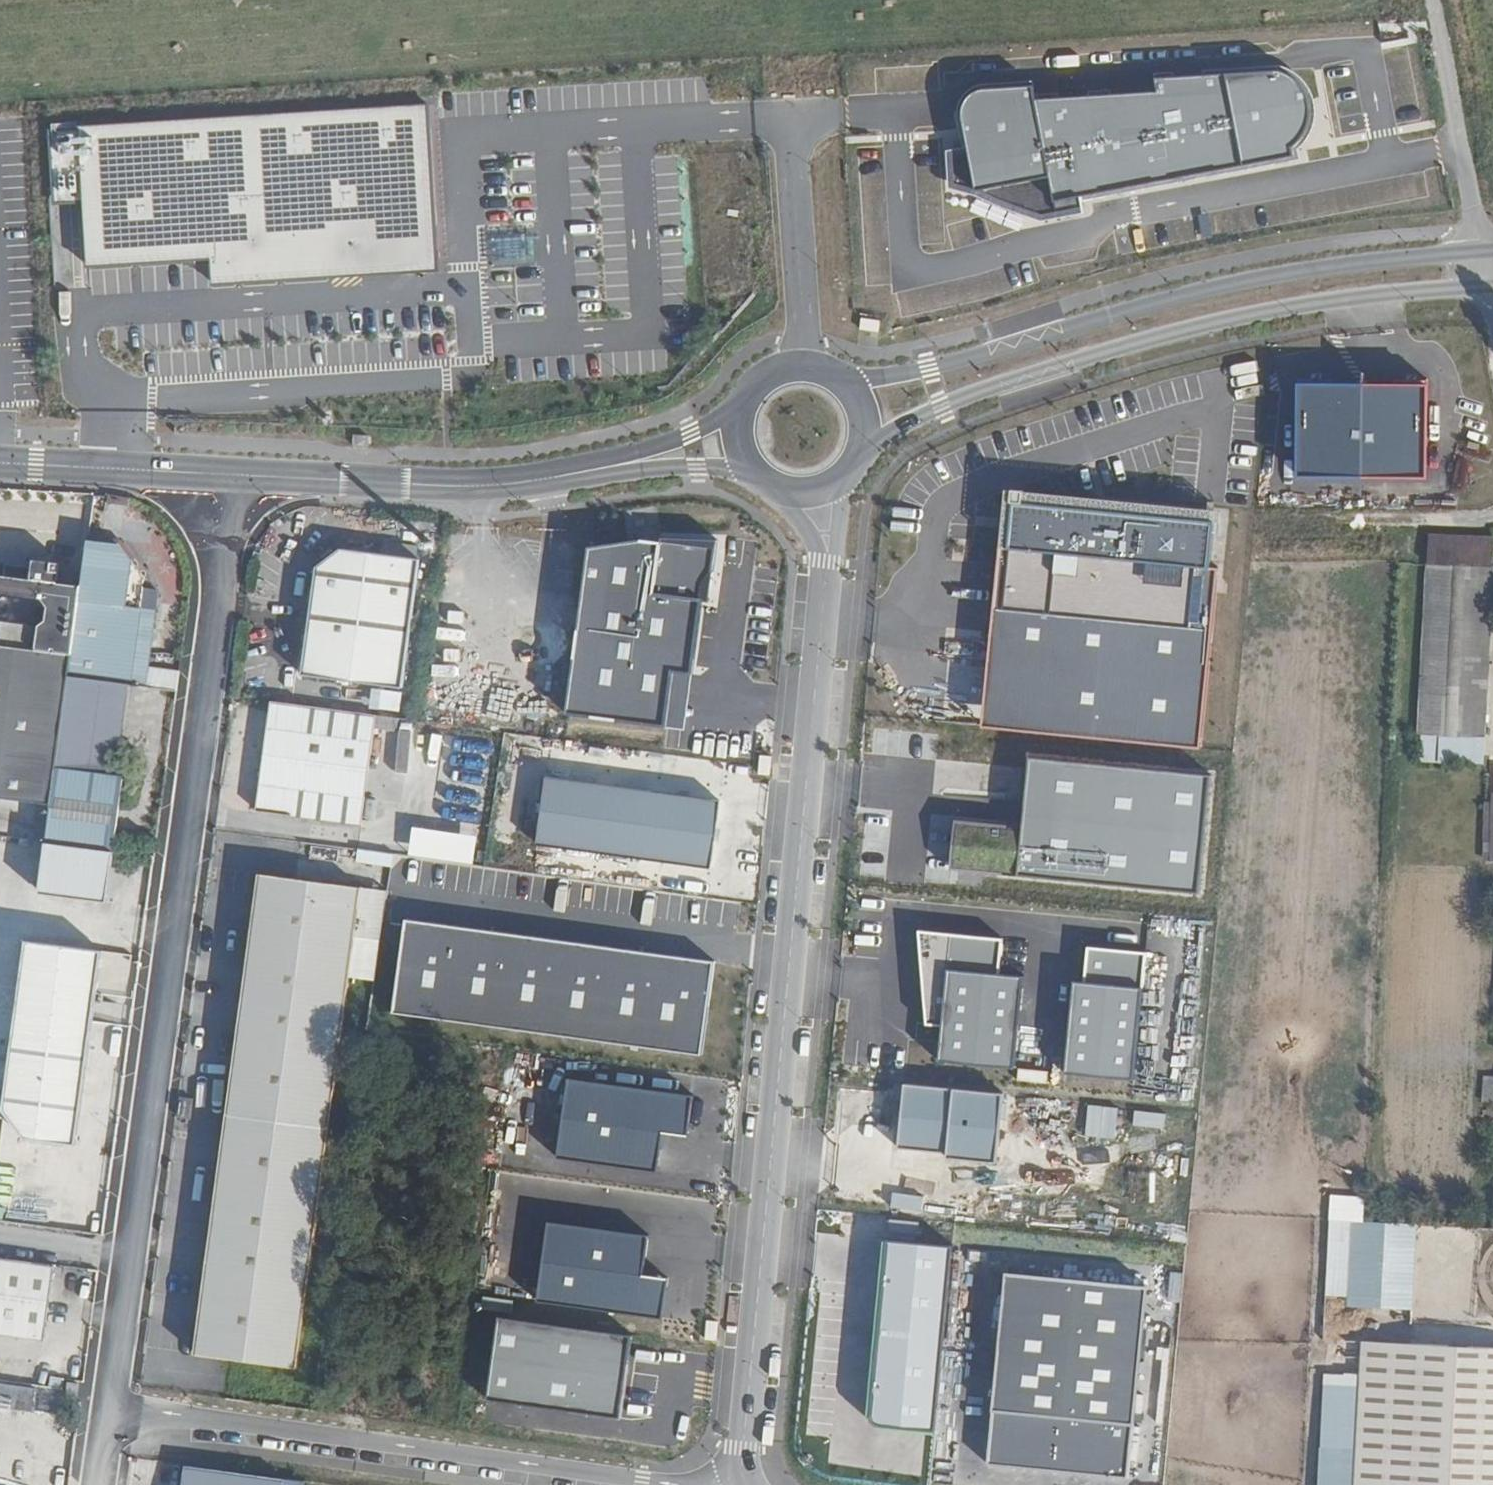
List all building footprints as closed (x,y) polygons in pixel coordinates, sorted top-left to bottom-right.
[(1035,101),(1032,87),(983,93),(970,100),(964,111),(963,127),(968,147),(947,151),(948,187),(979,195),(1005,205),(1020,216),(1036,218),(1054,217),(1083,213),(1080,198),(1294,157),(1292,145),(1301,134),(1307,124),(1309,112),(1308,99),(1304,87),(1292,75),(1281,71),(1227,75),(1156,79),(1158,94),(1035,101)] [(428,106),(79,126),(87,265),(212,258),(214,280),(437,268),(428,106)] [(1289,383),(1289,476),(1426,476),(1426,383),(1289,383)] [(1219,512),(995,490),(971,724),(1195,747),(1219,512)] [(558,714),(679,732),(706,547),(641,537),(582,550),(558,714)] [(82,584),(69,675),(123,683),(145,686),(155,609),(140,607),(144,577),(120,544),(87,539),(82,584)] [(302,674),(401,687),(418,559),(341,548),(316,567),(302,674)] [(82,584),(46,579),(48,571),(47,567),(45,564),(40,563),(39,563),(35,564),(32,568),(31,578),(0,574),(0,797),(52,804),(57,769),(69,675),(82,584)] [(1492,571),(1492,568),(1436,564),(1426,725),(1425,728),(1424,735),(1484,740),(1490,636),(1492,571)] [(1490,740),(1492,740),(1492,735),(1492,571),(1490,636),(1484,740),(1490,740)] [(111,776),(123,683),(69,675),(57,769),(111,776)] [(362,825),(375,728),(397,731),(399,718),(271,701),(256,811),(362,825)] [(1484,740),(1424,735),(1423,762),(1483,766),(1484,740)] [(1211,776),(1034,758),(1024,828),(960,819),(956,866),(1002,871),(1199,890),(1211,776)] [(57,769),(47,842),(114,851),(124,777),(111,776),(57,769)] [(711,802),(539,777),(530,841),(701,865),(711,802)] [(363,887),(259,873),(227,1114),(330,1128),(363,887)] [(705,963),(399,920),(386,1010),(692,1053),(705,963)] [(931,1063),(1012,1071),(1021,980),(996,977),(999,941),(914,933),(919,1025),(935,1027),(931,1063)] [(75,1143),(91,967),(112,969),(113,953),(11,944),(0,1072),(0,1136),(75,1143)] [(1076,984),(1067,983),(1058,1073),(1134,1080),(1147,955),(1080,948),(1076,984)] [(558,1077),(672,1093),(675,1075),(561,1060),(558,1077)] [(1480,1094),(1492,1096),(1492,1078),(1484,1077),(1480,1094)] [(693,1098),(561,1080),(549,1159),(652,1173),(657,1133),(687,1137),(693,1098)] [(1004,1093),(904,1083),(898,1148),(947,1153),(946,1158),(997,1162),(1004,1093)] [(842,1111),(868,1110),(867,1099),(842,1099),(842,1111)] [(1083,1137),(1115,1138),(1117,1106),(1085,1105),(1083,1137)] [(1163,1130),(1165,1115),(1132,1109),(1130,1125),(1163,1130)] [(330,1128),(227,1114),(194,1353),(297,1367),(330,1128)] [(1032,1225),(1064,1229),(1066,1214),(1034,1210),(1032,1225)] [(1344,1296),(1343,1308),(1411,1310),(1414,1223),(1326,1220),(1324,1296),(1344,1296)] [(542,1222),(531,1303),(658,1321),(663,1282),(637,1278),(643,1237),(542,1222)] [(864,1428),(926,1433),(942,1247),(881,1241),(864,1428)] [(43,1339),(53,1264),(0,1257),(0,1333),(43,1339)] [(1138,1288),(999,1274),(981,1464),(1120,1478),(1138,1288)] [(494,1318),(482,1401),(609,1419),(621,1336),(494,1318)] [(1358,1342),(1352,1484),(1492,1484),(1492,1348),(1358,1342)] [(66,1396),(77,1398),(79,1384),(68,1381),(66,1396)] [(931,1468),(935,1484),(958,1484),(953,1463),(931,1468)] [(283,1478),(186,1464),(183,1484),(282,1484),(283,1478)]
